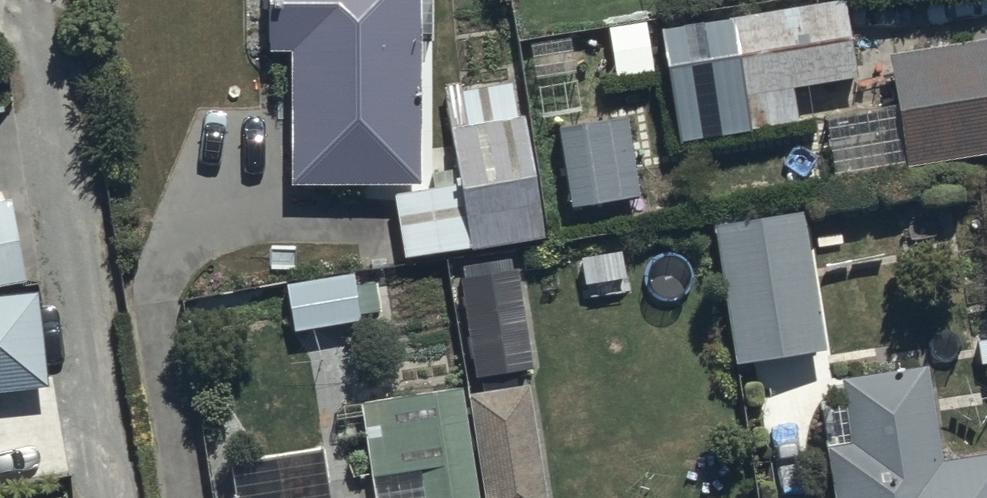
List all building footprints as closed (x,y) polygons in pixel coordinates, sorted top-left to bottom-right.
[(413,191),(416,0),(262,0),(262,56),(286,56),(284,190),(413,191)] [(724,21),(736,98),(856,79),(844,2),(724,21)] [(906,168),(986,154),(986,48),(889,66),(906,168)] [(473,253),(545,239),(516,82),(444,95),(473,253)] [(0,203),(0,285),(20,280),(3,202),(0,203)] [(716,227),(737,367),(820,354),(798,214),(716,227)] [(513,268),(458,276),(487,497),(543,497),(513,268)] [(352,269),(285,279),(293,327),(359,316),(352,269)] [(48,398),(36,295),(0,299),(0,404),(48,398)] [(946,465),(929,364),(841,379),(852,447),(825,451),(832,497),(986,497),(986,458),(946,465)] [(459,392),(361,408),(377,497),(477,497),(459,392)]
